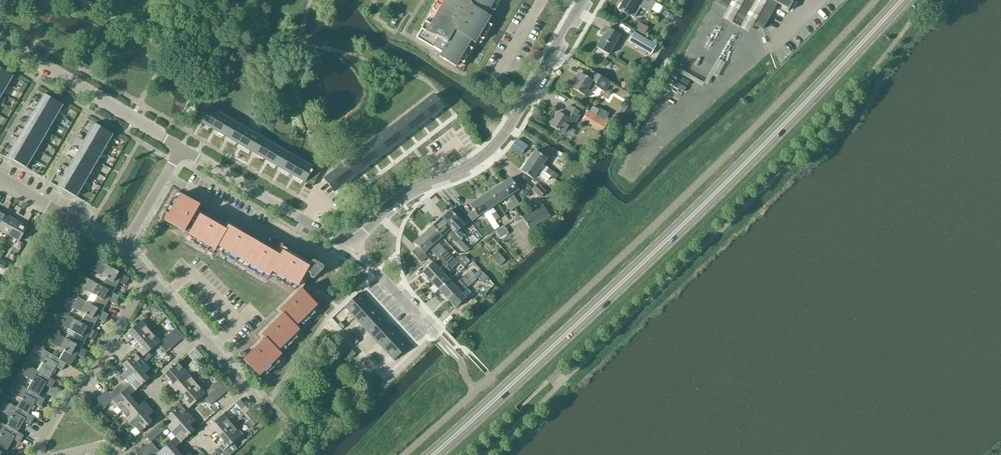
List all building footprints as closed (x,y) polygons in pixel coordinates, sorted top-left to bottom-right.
[(438,2),(435,6),(432,11),(437,14),(430,26),(425,23),(423,28),(419,33),(416,39),(441,54),(439,58),(456,68),(460,62),(464,64),(472,51),(468,48),(471,42),(475,45),(479,39),(483,41),(492,26),(487,24),(491,18),(487,15),(490,10),(494,12),(497,7),(498,5),(501,0),(439,0),(438,2)] [(652,0),(637,0),(637,1),(635,0),(624,0),(618,10),(628,16),(629,15),(634,18),(640,8),(642,9),(642,8),(646,11),(650,13),(656,3),(652,0)] [(719,4),(727,9),(722,19),(749,34),(754,24),(763,29),(777,3),(788,9),(787,12),(788,12),(794,0),(721,0),(719,4)] [(674,16),(665,10),(662,16),(671,21),(674,16)] [(639,23),(635,30),(644,35),(648,28),(639,23)] [(608,55),(620,35),(608,28),(596,48),(608,55)] [(634,32),(628,42),(651,55),(656,45),(634,32)] [(14,77),(0,69),(0,81),(8,86),(14,77)] [(591,71),(587,78),(581,74),(572,89),(583,96),(587,89),(589,90),(590,90),(591,90),(592,90),(593,90),(594,89),(595,87),(597,88),(606,93),(612,83),(591,71)] [(8,86),(0,81),(0,93),(3,95),(8,86)] [(58,116),(64,106),(45,95),(39,104),(58,116)] [(433,116),(435,115),(444,108),(434,95),(424,104),(433,116)] [(53,124),(58,116),(39,104),(34,113),(53,124)] [(421,125),(433,116),(424,104),(412,113),(421,125)] [(215,130),(223,116),(207,107),(199,121),(215,130)] [(575,123),(581,113),(569,107),(563,117),(558,113),(551,126),(564,135),(572,122),(575,123)] [(593,107),(589,112),(595,116),(599,110),(593,107)] [(595,116),(589,112),(587,111),(583,118),(603,129),(607,122),(595,116)] [(48,133),(53,124),(34,113),(29,122),(48,133)] [(409,135),(421,125),(412,113),(400,122),(409,135)] [(228,138),(236,124),(223,116),(215,130),(228,138)] [(67,120),(64,125),(69,129),(72,124),(67,120)] [(43,142),(48,133),(29,122),(24,131),(43,142)] [(397,144),(409,135),(400,122),(388,132),(397,144)] [(109,145),(114,135),(95,124),(89,134),(109,145)] [(241,145),(250,132),(236,124),(228,138),(241,145)] [(38,151),(43,142),(24,131),(19,140),(38,151)] [(255,153),(263,140),(250,132),(241,145),(255,153)] [(385,153),(397,144),(388,132),(376,141),(385,153)] [(103,154),(109,145),(89,134),(84,143),(103,154)] [(32,160),(38,151),(19,140),(13,149),(32,160)] [(268,161),(276,147),(263,140),(255,153),(268,161)] [(373,162),(385,153),(376,141),(364,150),(373,162)] [(98,163),(103,154),(84,143),(79,151),(98,163)] [(281,169),(289,155),(276,147),(268,161),(281,169)] [(27,168),(32,160),(13,149),(8,157),(27,168)] [(360,172),(373,162),(364,150),(351,159),(360,172)] [(93,172),(98,163),(79,151),(74,160),(93,172)] [(554,172),(543,165),(547,159),(535,152),(528,162),(551,177),(554,172)] [(295,176),(302,162),(289,155),(281,169),(295,176)] [(565,163),(556,157),(552,163),(561,169),(565,163)] [(348,181),(360,172),(351,159),(339,169),(348,181)] [(88,180),(93,172),(74,160),(68,169),(88,180)] [(305,182),(307,178),(313,169),(302,162),(295,176),(305,182)] [(548,181),(551,177),(528,162),(522,171),(533,179),(537,173),(548,181)] [(580,177),(583,171),(578,168),(575,174),(580,177)] [(83,189),(88,180),(68,169),(63,178),(83,189)] [(313,169),(307,178),(315,183),(320,173),(313,169)] [(335,192),(348,181),(339,169),(325,179),(335,192)] [(78,198),(83,189),(63,178),(58,186),(78,198)] [(511,179),(501,185),(508,197),(512,202),(515,208),(520,205),(513,194),(519,190),(511,179)] [(538,183),(532,189),(540,198),(546,192),(538,183)] [(498,203),(508,197),(501,185),(491,192),(498,203)] [(493,207),(498,203),(491,192),(481,198),(488,210),(496,221),(500,218),(493,207)] [(200,206),(190,200),(181,195),(177,201),(173,198),(164,213),(169,216),(165,222),(195,239),(192,243),(207,251),(210,247),(216,251),(218,247),(223,250),(221,254),(236,262),(238,258),(249,265),(247,269),(262,277),(264,273),(270,277),(272,273),(278,276),(275,280),(290,288),(292,284),(298,288),(307,273),(311,275),(310,276),(310,277),(311,278),(311,279),(312,279),(313,280),(314,279),(315,279),(323,271),(324,270),(324,269),(324,268),(324,267),(323,267),(313,261),(315,259),(314,258),(312,257),(311,258),(309,259),(308,261),(281,246),(279,249),(226,219),(224,223),(199,208),(200,206)] [(474,211),(469,215),(473,221),(478,217),(484,213),(490,224),(494,230),(499,227),(495,221),(496,221),(488,210),(481,198),(481,199),(471,205),(474,211)] [(512,202),(507,205),(511,211),(515,208),(512,202)] [(543,204),(522,218),(531,230),(551,217),(543,204)] [(15,220),(9,217),(12,210),(9,208),(5,214),(7,215),(0,227),(0,231),(9,236),(17,221),(15,220)] [(465,226),(460,220),(450,210),(441,218),(460,238),(462,241),(466,237),(460,230),(465,226)] [(17,221),(9,236),(19,242),(28,228),(19,223),(23,216),(19,214),(15,220),(17,221)] [(460,238),(441,218),(432,227),(442,237),(446,233),(455,243),(460,238)] [(437,241),(442,237),(432,227),(424,235),(442,255),(446,251),(437,241)] [(503,227),(496,232),(499,237),(506,233),(503,227)] [(438,258),(442,255),(424,235),(415,243),(418,247),(412,253),(421,263),(428,257),(424,254),(429,249),(438,258)] [(455,260),(454,259),(446,251),(442,255),(438,258),(443,263),(438,268),(433,263),(423,272),(431,281),(455,260)] [(506,261),(498,252),(491,257),(500,266),(506,261)] [(472,267),(480,261),(474,254),(466,260),(472,267)] [(455,260),(431,281),(439,290),(450,281),(449,281),(449,280),(449,279),(449,278),(449,277),(449,276),(449,275),(448,274),(459,263),(455,259),(454,259),(455,260)] [(113,294),(113,293),(119,282),(126,286),(130,279),(100,262),(94,271),(107,279),(102,287),(113,294)] [(477,278),(480,276),(483,273),(479,268),(473,274),(477,278)] [(450,281),(439,290),(447,299),(473,276),(469,272),(457,283),(455,281),(454,281),(450,281)] [(473,276),(447,299),(456,308),(466,299),(465,298),(471,293),(467,289),(477,280),(473,276)] [(484,282),(489,287),(495,281),(490,276),(484,282)] [(119,297),(113,293),(113,294),(102,287),(85,277),(83,280),(87,283),(84,289),(92,294),(87,303),(91,305),(91,306),(102,312),(109,301),(115,304),(119,297)] [(317,306),(311,299),(301,290),(280,312),(283,315),(262,336),(265,340),(244,360),(259,376),(265,372),(268,375),(280,363),(276,359),(281,355),(278,351),(282,347),(286,350),(298,339),(294,335),(299,330),(296,327),(300,323),(304,326),(316,314),(312,311),(317,306)] [(344,311),(353,321),(368,306),(367,305),(359,296),(344,311)] [(91,305),(87,303),(79,298),(73,308),(85,315),(81,323),(92,330),(98,319),(104,323),(108,315),(102,312),(91,306),(91,305)] [(368,306),(353,321),(363,329),(377,315),(368,306)] [(81,323),(68,316),(62,326),(75,334),(70,341),(81,348),(82,348),(87,337),(94,341),(98,333),(92,330),(81,323)] [(377,316),(363,330),(372,338),(386,325),(377,316)] [(137,344),(150,333),(146,328),(147,327),(142,321),(138,325),(133,329),(123,338),(127,344),(133,339),(137,344)] [(372,338),(371,339),(382,349),(396,335),(386,325),(372,338)] [(172,333),(179,342),(184,338),(176,329),(172,333)] [(141,359),(142,359),(161,342),(156,337),(155,338),(150,333),(137,344),(141,349),(136,353),(141,359)] [(175,346),(179,342),(172,333),(167,337),(175,346)] [(70,341),(58,334),(52,344),(65,351),(60,359),(60,360),(66,363),(66,364),(71,366),(77,355),(83,359),(88,351),(82,348),(81,348),(70,341)] [(396,335),(382,349),(395,360),(408,347),(396,335)] [(170,350),(175,346),(167,337),(163,341),(170,350)] [(166,354),(170,350),(163,341),(158,345),(166,354)] [(60,360),(60,359),(36,346),(31,356),(43,363),(38,371),(38,372),(49,378),(50,378),(56,367),(62,371),(66,364),(66,363),(60,360)] [(203,346),(195,353),(202,360),(210,353),(203,346)] [(350,360),(356,354),(350,348),(344,353),(350,360)] [(363,349),(356,352),(359,358),(366,354),(363,349)] [(146,364),(142,359),(141,359),(136,353),(122,366),(126,371),(121,376),(125,381),(146,364)] [(168,390),(188,373),(184,367),(183,368),(178,363),(165,374),(169,380),(163,385),(168,390)] [(38,372),(38,371),(31,367),(26,364),(20,375),(32,382),(28,389),(28,390),(39,396),(45,385),(51,389),(56,381),(50,378),(49,378),(38,372)] [(146,364),(125,381),(128,384),(123,388),(121,385),(109,395),(114,400),(130,386),(135,392),(150,379),(145,374),(151,369),(146,364)] [(114,365),(109,373),(116,377),(121,369),(114,365)] [(398,365),(391,373),(396,376),(402,368),(398,365)] [(183,396),(197,384),(192,379),(193,378),(188,373),(168,390),(173,395),(179,391),(183,396)] [(222,380),(218,384),(225,393),(229,390),(230,389),(222,380)] [(28,390),(28,389),(15,382),(10,392),(22,399),(17,408),(28,414),(29,414),(34,403),(41,407),(45,399),(39,396),(28,390)] [(187,411),(187,410),(204,396),(207,393),(202,388),(201,389),(197,384),(183,396),(187,400),(182,405),(187,411)] [(218,384),(213,388),(221,397),(225,393),(218,384)] [(130,397),(135,392),(130,386),(111,403),(115,408),(116,407),(121,412),(134,401),(130,397)] [(216,401),(221,397),(213,388),(208,392),(216,401)] [(101,395),(109,404),(114,400),(109,395),(106,391),(101,395)] [(207,393),(204,396),(212,405),(216,401),(208,392),(207,393)] [(105,408),(109,404),(101,395),(97,399),(105,408)] [(101,411),(105,408),(97,399),(92,403),(100,412),(101,411)] [(17,408),(4,400),(0,408),(0,411),(12,417),(7,426),(6,426),(18,433),(18,432),(24,422),(30,425),(35,418),(29,414),(28,414),(17,408)] [(129,424),(149,407),(144,401),(138,406),(134,401),(121,412),(126,418),(124,419),(129,424)] [(241,402),(241,401),(236,405),(242,411),(246,407),(241,402)] [(96,416),(100,412),(92,403),(88,407),(96,416)] [(192,415),(187,410),(187,411),(182,405),(168,417),(172,423),(167,427),(172,433),(192,415)] [(153,423),(153,422),(148,417),(153,413),(149,407),(129,424),(134,430),(135,429),(140,434),(153,423)] [(96,416),(105,426),(110,421),(101,411),(100,412),(96,416)] [(219,437),(232,425),(228,421),(229,419),(225,414),(204,431),(209,437),(215,432),(219,437)] [(176,437),(181,443),(195,431),(190,426),(197,420),(192,415),(172,433),(176,438),(176,437)] [(254,425),(258,421),(254,416),(249,420),(254,425)] [(0,422),(0,435),(1,436),(0,437),(0,447),(7,451),(13,440),(20,444),(24,436),(18,432),(18,433),(6,426),(7,426),(0,422)] [(223,453),(243,435),(238,429),(237,430),(232,425),(219,437),(223,442),(218,447),(219,448),(223,453)] [(152,431),(147,436),(147,437),(152,442),(157,437),(152,431)] [(119,432),(114,437),(120,443),(125,439),(119,432)] [(181,443),(176,437),(176,438),(157,454),(178,454),(180,453),(176,448),(181,443)] [(147,447),(155,454),(160,451),(152,443),(147,447)] [(147,447),(143,450),(147,454),(155,454),(147,447)]
